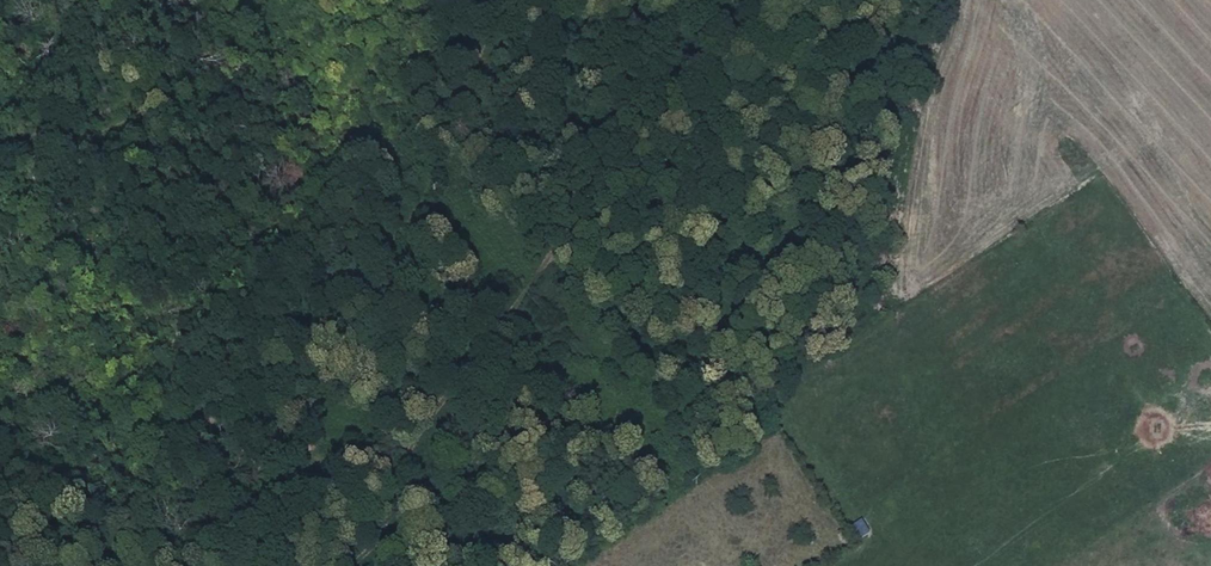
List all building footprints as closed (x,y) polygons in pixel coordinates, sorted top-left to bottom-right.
[(306,450),(314,457),(327,441),(319,435),(306,450)] [(265,497),(279,509),(291,497),(276,485),(265,497)]
